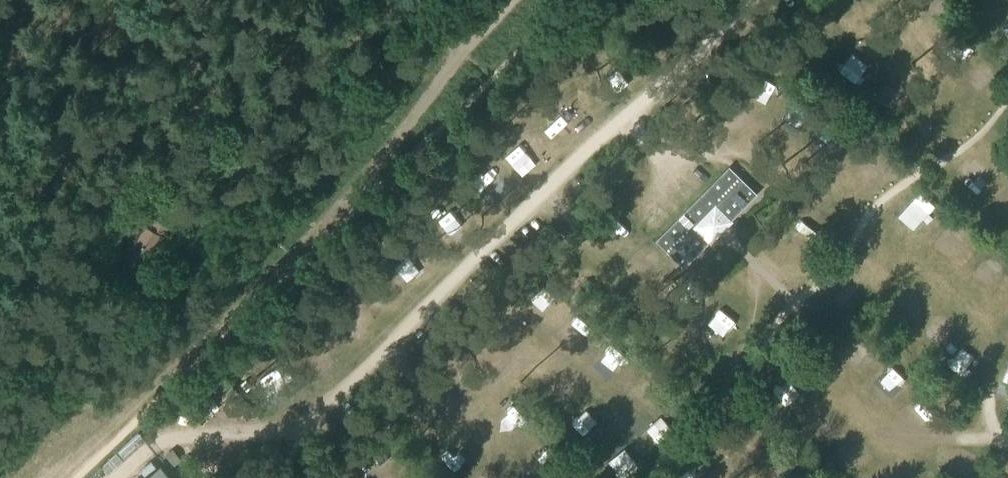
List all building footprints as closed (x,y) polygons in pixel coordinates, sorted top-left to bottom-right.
[(756,195),(729,168),(657,241),(684,268),(756,195)] [(145,188),(143,200),(159,203),(161,190),(145,188)] [(142,226),(126,254),(147,267),(163,239),(162,238),(168,229),(154,221),(149,230),(142,226)]
